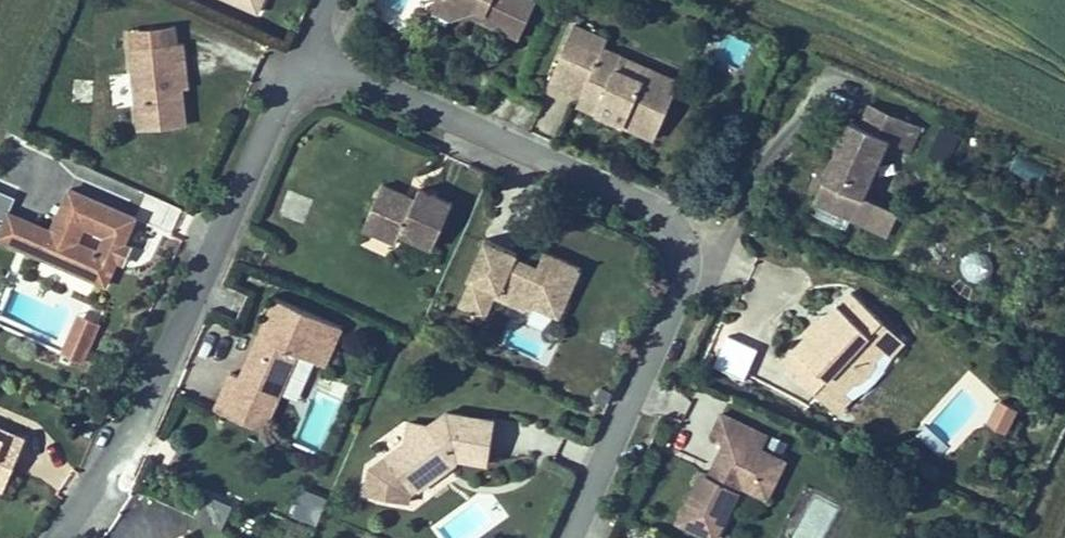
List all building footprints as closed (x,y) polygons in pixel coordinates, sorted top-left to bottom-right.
[(464,12),(459,0),(442,0),(441,2),(464,12)] [(464,12),(476,7),(486,3),(496,7),(493,14),(501,18),(530,31),(544,0),(459,0),(464,12)] [(476,7),(493,14),(496,7),(486,3),(476,7)] [(625,114),(665,131),(684,85),(627,60),(632,47),(614,39),(617,32),(585,17),(560,74),(592,88),(610,96),(606,106),(625,114)] [(139,35),(148,117),(194,112),(190,75),(187,48),(194,47),(192,29),(139,35)] [(197,74),(194,47),(187,48),(190,75),(197,74)] [(690,72),(632,47),(627,60),(684,85),(690,72)] [(587,98),(606,106),(610,96),(592,88),(587,98)] [(838,173),(829,193),(902,226),(913,203),(878,187),(903,131),(912,135),(922,112),(886,95),(876,117),(866,113),(838,173)] [(922,140),(932,117),(922,112),(912,135),(922,140)] [(443,238),(463,194),(429,178),(425,188),(423,193),(419,191),(417,184),(393,174),(385,191),(373,218),(406,233),(411,223),(443,238)] [(144,206),(78,176),(60,218),(48,213),(37,239),(114,273),(120,260),(126,247),(121,244),(128,230),(132,233),(144,206)] [(419,191),(423,193),(425,188),(417,184),(419,191)] [(4,211),(13,193),(0,187),(0,209),(4,211)] [(290,190),(280,214),(302,222),(311,198),(290,190)] [(22,232),(37,239),(48,213),(33,206),(22,232)] [(565,296),(577,291),(592,257),(555,240),(548,256),(544,265),(522,255),(526,246),(528,242),(495,228),(478,267),(480,269),(468,295),(495,307),(504,287),(534,300),(544,296),(547,288),(565,296)] [(141,237),(132,233),(128,230),(121,244),(126,247),(135,250),(141,237)] [(522,255),(544,265),(548,256),(526,246),(522,255)] [(988,279),(991,253),(965,250),(962,276),(988,279)] [(569,307),(577,291),(565,296),(547,288),(544,296),(569,307)] [(349,322),(283,292),(265,330),(270,333),(264,347),(259,345),(247,371),(237,366),(228,387),(220,403),(269,425),(304,348),(331,360),(349,322)] [(901,350),(849,301),(836,314),(834,312),(819,328),(825,334),(812,348),(806,342),(791,357),(820,385),(833,372),(849,386),(859,376),(863,377),(868,376),(873,372),(871,368),(880,358),(887,364),(901,350)] [(108,311),(89,302),(78,327),(97,336),(108,311)] [(825,334),(819,328),(815,324),(802,338),(806,342),(812,348),(825,334)] [(97,336),(78,327),(71,342),(90,350),(97,336)] [(748,369),(759,340),(725,327),(714,356),(748,369)] [(270,333),(265,330),(259,345),(264,347),(270,333)] [(855,393),(849,386),(833,372),(820,385),(843,406),(855,393)] [(497,412),(450,406),(431,419),(408,416),(406,438),(369,465),(365,492),(413,498),(414,492),(460,458),(491,462),(497,412)] [(986,440),(1000,416),(986,408),(972,432),(986,440)] [(698,488),(685,517),(722,534),(747,478),(758,483),(762,472),(767,473),(779,479),(789,456),(766,445),(772,432),(726,410),(716,432),(730,439),(720,459),(726,462),(721,472),(715,470),(708,466),(698,488)] [(31,428),(0,414),(0,451),(2,447),(19,455),(31,428)] [(0,451),(0,476),(8,479),(19,455),(2,447),(0,451)] [(726,462),(720,459),(715,470),(721,472),(726,462)] [(301,482),(289,513),(316,524),(329,492),(301,482)] [(195,515),(221,527),(233,501),(207,489),(195,515)] [(187,529),(168,537),(192,537),(187,529)]
